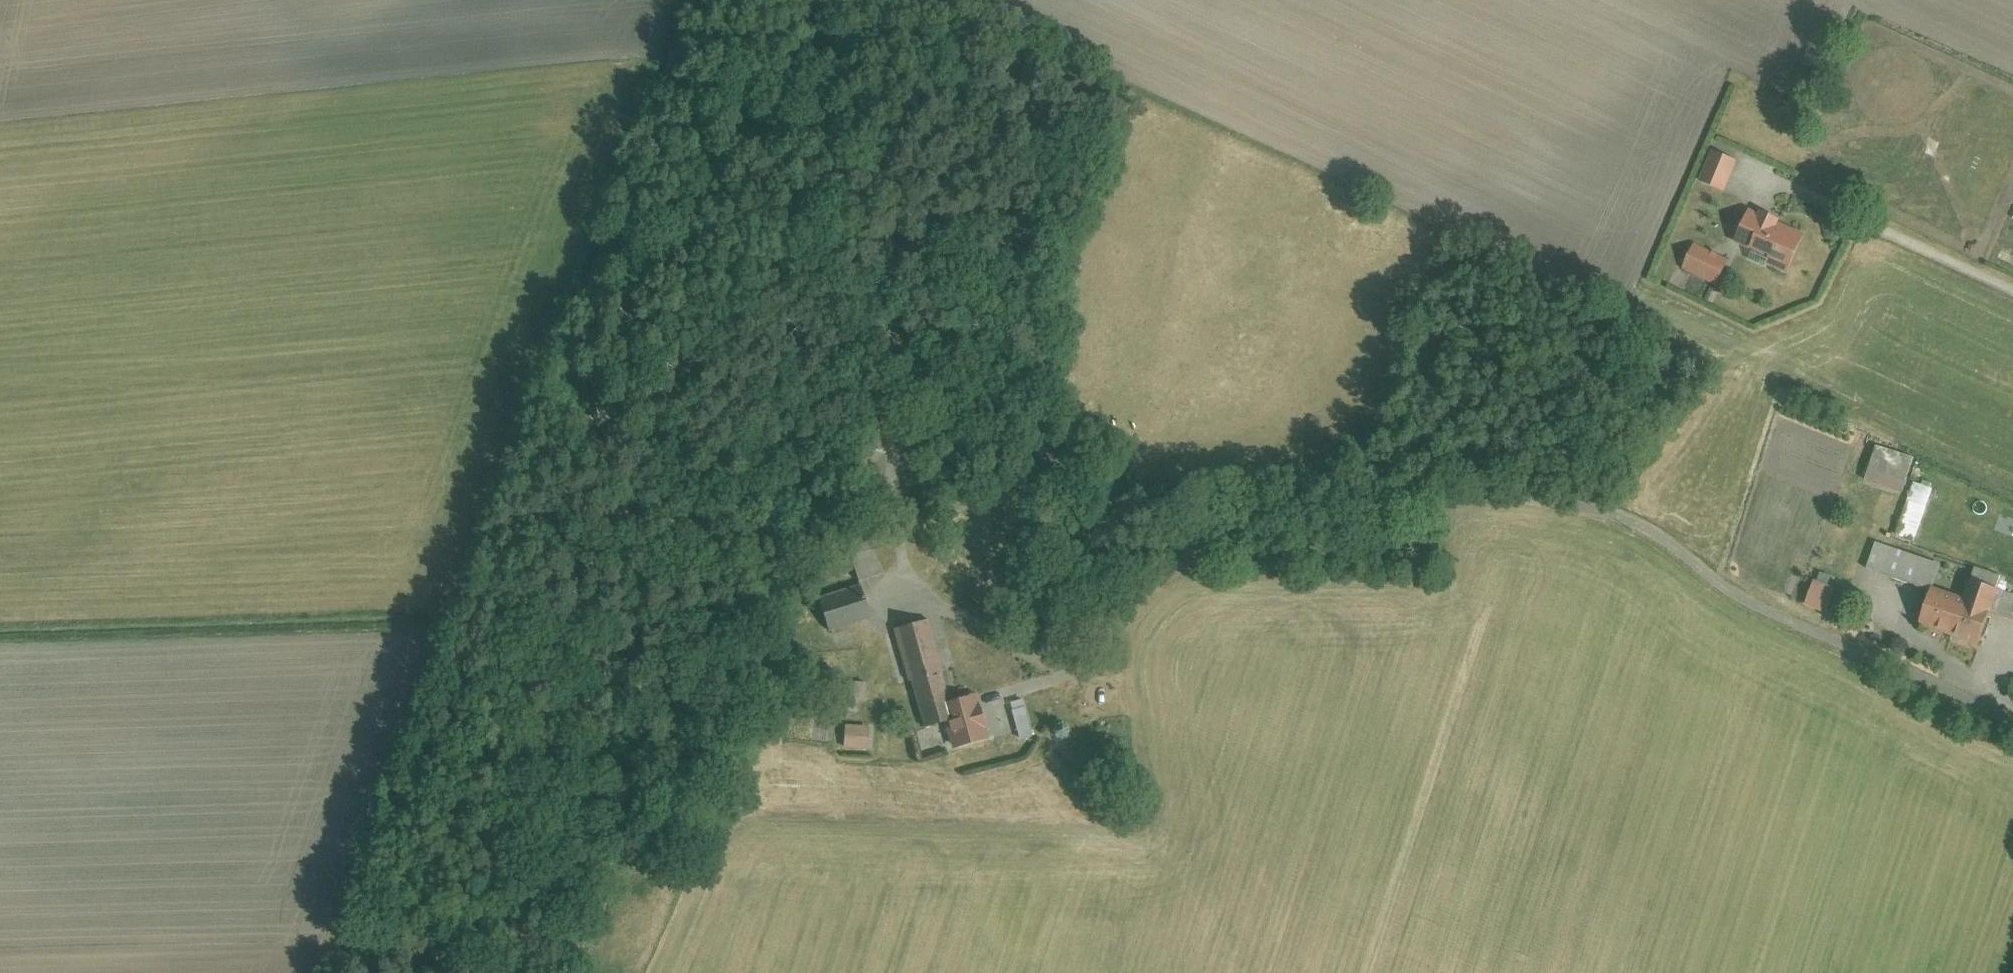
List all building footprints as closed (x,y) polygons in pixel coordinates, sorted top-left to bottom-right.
[(1787,271),(1802,237),(1778,227),(1780,220),(1763,213),(1761,218),(1751,213),(1738,242),(1771,256),(1768,262),(1787,271)] [(1876,453),(1865,482),(1900,496),(1911,467),(1876,453)] [(1913,487),(1895,538),(1914,545),(1932,494),(1913,487)] [(1942,560),(1881,539),(1871,569),(1931,591),(1942,560)] [(883,575),(873,546),(849,554),(859,583),(883,575)] [(1812,581),(1802,606),(1825,615),(1835,590),(1812,581)] [(1961,581),(1955,599),(1926,590),(1915,628),(1976,646),(1988,609),(1986,608),(1991,590),(1961,581)] [(817,598),(829,627),(865,614),(853,584),(817,598)] [(1995,616),(2012,622),(2012,594),(2003,590),(1995,616)] [(927,620),(892,628),(914,732),(949,724),(944,697),(927,620)] [(864,682),(839,681),(839,709),(853,710),(853,699),(864,699),(864,682)] [(972,690),(944,697),(954,741),(982,734),(972,690)] [(866,747),(866,724),(845,723),(844,747),(866,747)]
